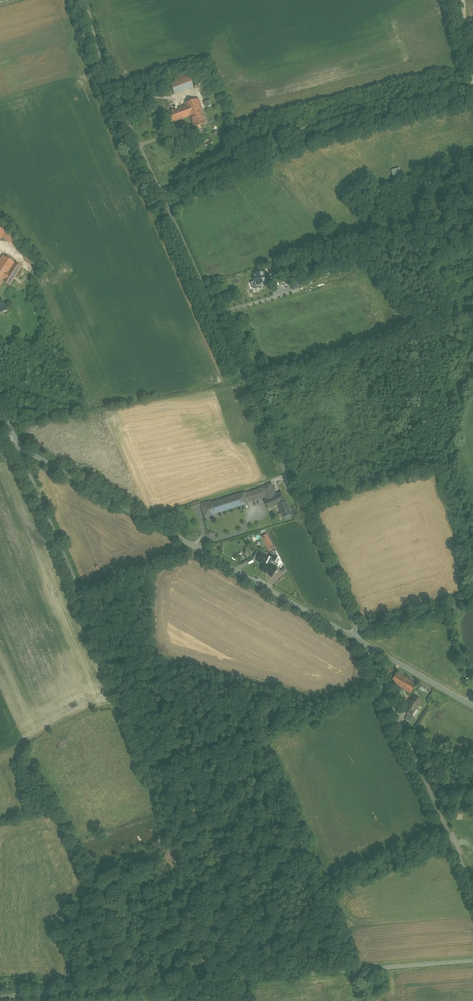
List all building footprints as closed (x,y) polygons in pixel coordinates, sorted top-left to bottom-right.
[(188,72),(169,80),(174,94),(194,87),(188,72)] [(198,98),(186,102),(187,105),(190,115),(195,127),(205,123),(200,110),(202,109),(198,98)] [(187,105),(166,113),(170,123),(190,115),(187,105)] [(391,170),(393,177),(402,175),(400,168),(391,170)] [(0,260),(0,292),(2,293),(8,284),(10,285),(22,267),(3,255),(0,260)] [(291,262),(281,265),(283,270),(292,268),(291,262)] [(265,270),(254,274),(255,277),(253,277),(255,281),(256,281),(257,284),(268,281),(267,278),(268,277),(267,273),(266,274),(265,270)] [(276,495),(271,483),(260,488),(261,489),(245,494),(245,493),(211,503),(210,501),(203,503),(203,506),(202,506),(205,516),(248,503),(247,502),(264,497),(265,499),(264,499),(268,509),(277,505),(277,504),(285,501),(281,492),(276,495)] [(285,501),(277,504),(277,505),(283,518),(292,514),(286,500),(285,501)] [(201,505),(200,501),(190,504),(191,509),(201,505)] [(273,545),(267,534),(262,537),(268,548),(273,545)] [(256,560),(256,561),(264,565),(266,561),(268,558),(269,556),(261,552),(260,553),(256,560)] [(275,562),(268,558),(266,561),(277,567),(277,566),(281,559),(279,554),(277,557),(275,562)] [(277,567),(266,561),(264,565),(262,570),(272,576),(277,567)] [(415,684),(396,673),(391,681),(411,693),(415,684)] [(415,697),(413,701),(410,699),(404,710),(409,713),(412,715),(418,704),(419,705),(422,701),(415,697)] [(412,715),(409,713),(405,719),(411,722),(414,716),(412,715)]
